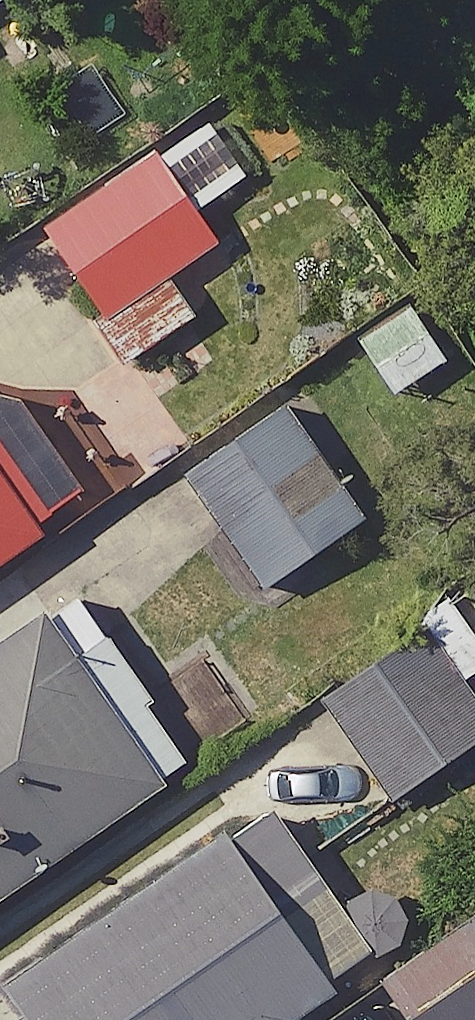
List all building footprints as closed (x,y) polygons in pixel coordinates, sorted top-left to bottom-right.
[(224,240),(164,152),(50,230),(110,318),(224,240)] [(369,346),(400,392),(452,356),(421,310),(369,346)] [(371,522),(290,404),(195,469),(276,587),(371,522)] [(0,463),(0,568),(49,535),(0,463)] [(50,614),(0,648),(0,912),(174,794),(50,614)] [(399,797),(474,745),(474,689),(432,625),(329,695),(399,797)] [(232,833),(2,988),(24,1019),(312,1019),(345,998),(232,833)] [(388,979),(417,1019),(474,1019),(474,920),(388,979)]
